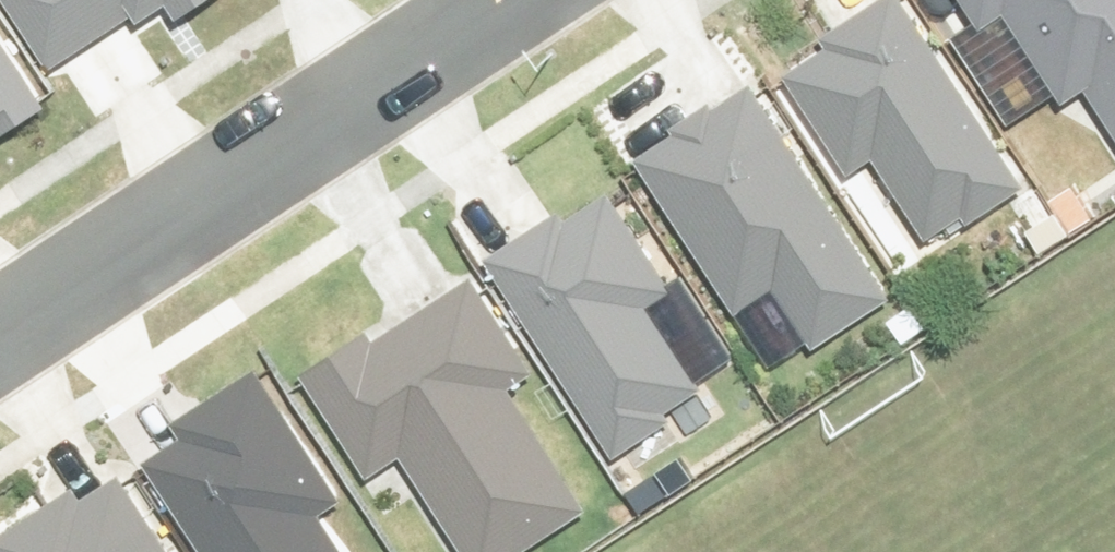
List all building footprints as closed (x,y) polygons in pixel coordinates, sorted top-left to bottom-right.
[(49,69),(157,0),(4,0),(49,69)] [(789,74),(856,186),(879,173),(931,259),(1033,198),(915,0),(907,0),(787,71),(789,74)] [(980,54),(1008,36),(1056,111),(1080,96),(1114,152),(1114,0),(945,0),(980,54)] [(32,100),(0,50),(0,120),(32,100)] [(895,299),(752,91),(642,166),(747,321),(775,302),(812,356),(895,299)] [(679,299),(612,192),(497,265),(619,457),(710,400),(656,313),(679,299)] [(479,286),(313,381),(373,485),(412,463),(464,551),(527,551),(587,517),(512,387),(531,376),(479,286)] [(187,421),(194,433),(153,457),(181,506),(166,514),(190,551),(362,551),(253,361),(197,393),(206,409),(187,421)] [(121,474),(1,551),(170,551),(121,474)]
